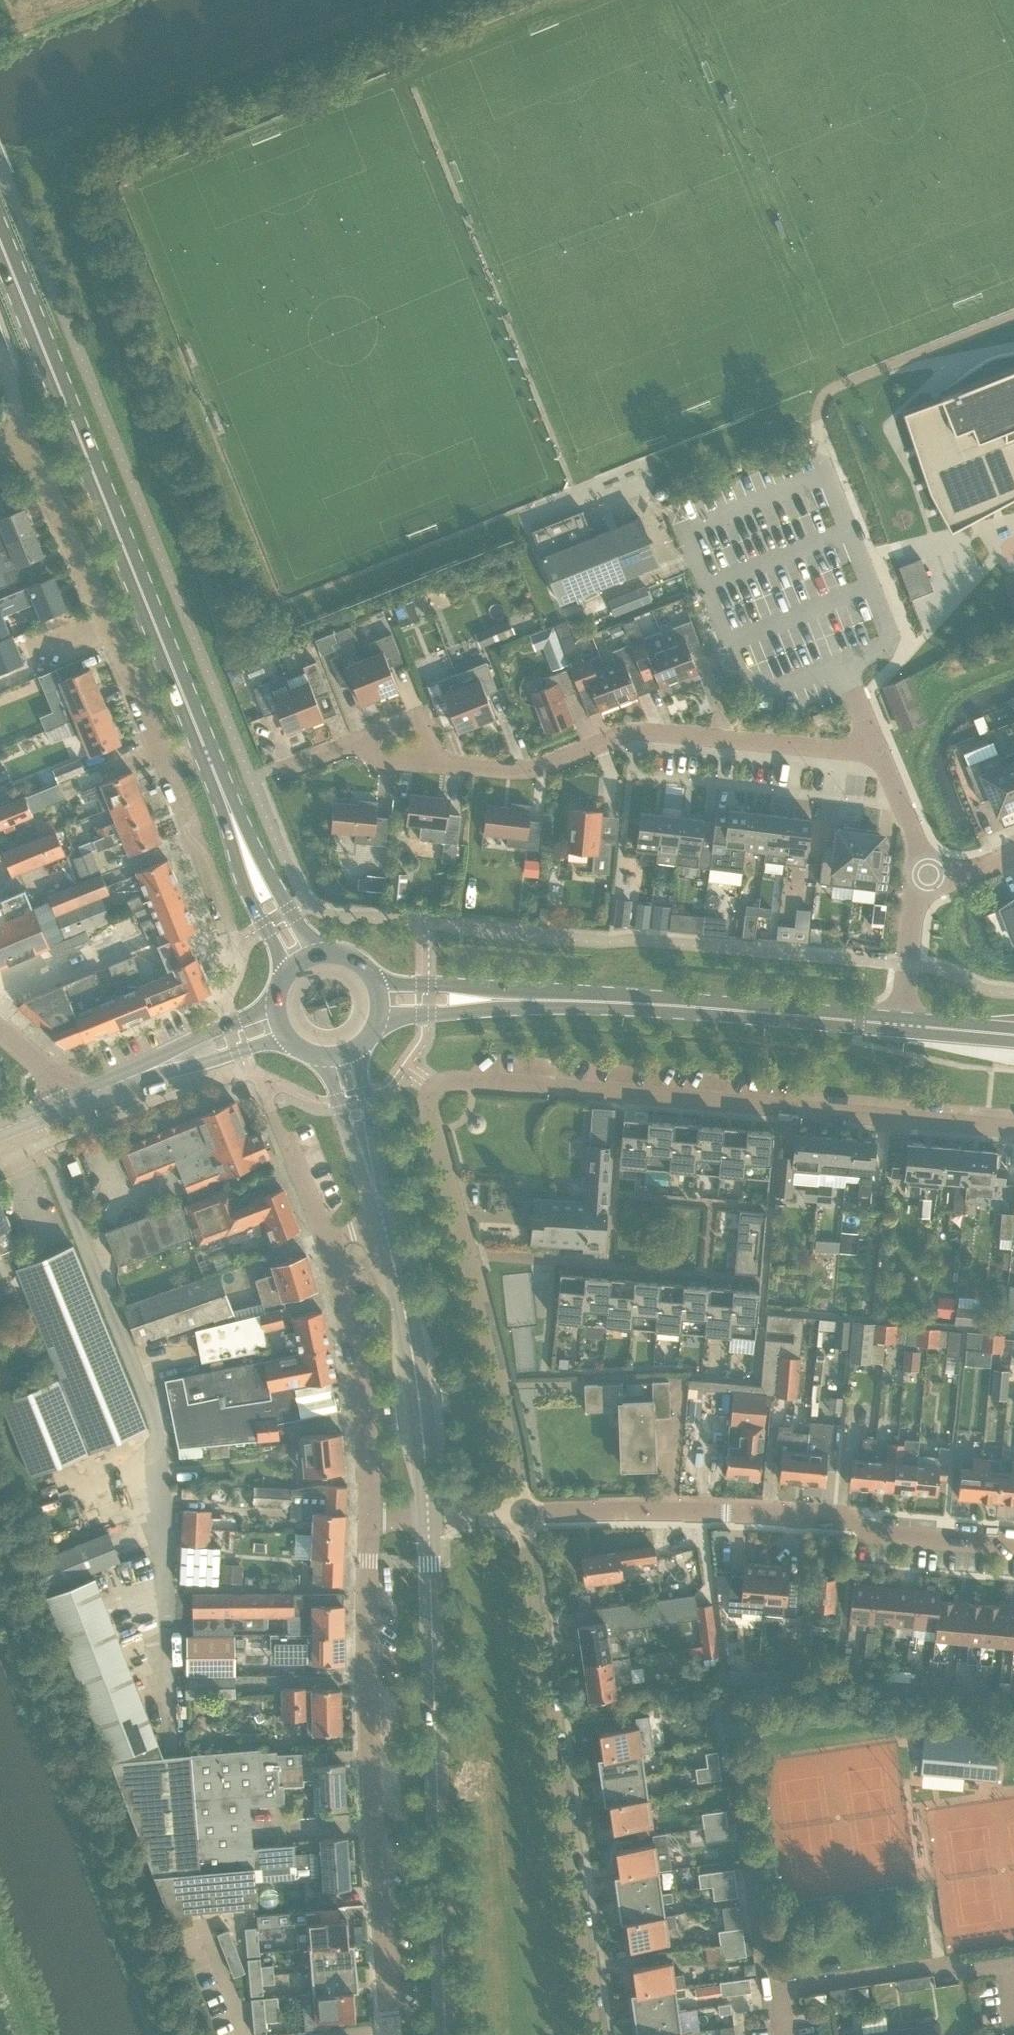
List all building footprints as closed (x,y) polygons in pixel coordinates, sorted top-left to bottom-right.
[(962,392),(961,391),(942,399),(907,413),(951,524),(1003,504),(1013,500),(1013,372),(962,392)] [(36,531),(26,508),(16,512),(9,495),(0,499),(0,520),(4,530),(0,531),(0,546),(36,531)] [(579,512),(532,531),(532,533),(539,549),(542,558),(561,604),(615,582),(632,575),(640,572),(659,565),(640,518),(593,537),(583,513),(582,511),(579,512)] [(0,546),(0,585),(1,587),(9,584),(35,573),(30,561),(45,554),(36,531),(0,546)] [(922,559),(900,567),(900,569),(912,599),(934,590),(922,559)] [(23,662),(12,635),(9,636),(1,616),(36,601),(44,619),(45,619),(67,609),(53,577),(30,587),(0,599),(0,672),(23,662)] [(652,600),(646,587),(608,602),(614,615),(652,600)] [(413,599),(395,606),(401,621),(419,614),(413,599)] [(475,633),(481,647),(516,633),(510,619),(475,633)] [(566,620),(555,624),(560,637),(571,633),(566,620)] [(667,645),(681,680),(699,672),(689,647),(701,643),(692,620),(672,628),(677,641),(667,645)] [(624,631),(621,623),(611,627),(614,635),(624,631)] [(568,665),(553,627),(530,635),(536,651),(543,648),(552,671),(568,665)] [(652,635),(631,643),(646,681),(656,678),(660,688),(681,680),(667,645),(661,631),(652,635)] [(334,634),(316,641),(322,655),(334,651),(331,643),(337,641),(334,634)] [(365,659),(381,698),(399,690),(390,667),(403,662),(392,634),(370,643),(375,655),(365,659)] [(646,681),(631,643),(611,651),(616,665),(606,668),(620,703),(639,696),(635,686),(646,681)] [(381,698),(365,659),(347,666),(342,654),(331,659),(342,686),(353,682),(362,705),(381,698)] [(591,659),(571,667),(580,691),(591,686),(600,710),(601,711),(620,703),(606,668),(601,655),(591,659)] [(309,680),(291,687),(306,727),(325,720),(316,696),(329,691),(317,662),(304,667),(306,672),(309,680)] [(462,687),(478,725),(496,718),(487,695),(499,690),(487,662),(466,670),(471,683),(462,687)] [(242,674),(239,668),(229,672),(233,682),(239,680),(242,674)] [(533,694),(547,731),(573,721),(564,696),(576,692),(567,669),(545,678),(548,688),(533,694)] [(62,710),(68,723),(107,707),(92,671),(61,683),(71,707),(62,710)] [(459,733),(478,725),(462,687),(457,674),(427,686),(439,714),(450,710),(459,733)] [(306,727),(287,679),(286,676),(277,679),(254,689),(265,717),(278,711),(287,734),(306,727)] [(887,685),(906,729),(928,720),(910,676),(887,685)] [(107,707),(68,723),(73,735),(81,732),(91,756),(122,743),(107,707)] [(964,754),(969,765),(967,766),(969,771),(981,801),(992,797),(998,812),(1002,811),(1004,815),(1013,811),(1013,792),(1004,767),(1000,758),(998,753),(994,743),(964,754)] [(1000,758),(1004,767),(1013,792),(1013,753),(1000,758)] [(54,771),(59,783),(85,772),(80,760),(54,771)] [(133,771),(82,791),(87,803),(99,799),(104,811),(113,807),(142,795),(133,771)] [(118,821),(109,824),(113,832),(122,829),(122,830),(152,818),(142,795),(113,807),(118,821)] [(0,806),(0,829),(34,816),(26,796),(0,806)] [(411,796),(408,823),(423,824),(421,839),(445,842),(445,843),(459,844),(462,815),(449,814),(450,801),(411,796)] [(356,842),(387,845),(389,818),(377,816),(379,802),(360,800),(359,805),(335,802),(332,831),(356,834),(356,842)] [(507,846),(539,849),(542,821),(530,820),(532,805),(512,803),(512,808),(488,805),(485,834),(508,837),(507,846)] [(716,822),(710,869),(743,873),(745,860),(746,850),(750,812),(729,810),(729,811),(717,809),(716,822)] [(570,851),(595,853),(594,872),(611,874),(613,842),(597,841),(600,812),(574,810),(570,851)] [(750,812),(746,850),(766,853),(771,815),(750,812)] [(637,850),(658,853),(662,815),(642,813),(637,850)] [(662,815),(658,853),(657,862),(677,865),(683,818),(662,815)] [(766,853),(765,862),(785,865),(786,855),(791,817),(771,815),(766,853)] [(791,817),(786,855),(785,865),(806,867),(812,820),(791,817)] [(113,832),(100,837),(78,846),(82,855),(73,859),(81,877),(101,869),(93,851),(97,849),(98,850),(126,839),(132,853),(161,841),(152,818),(122,830),(122,829),(113,832)] [(704,820),(683,818),(677,865),(698,867),(710,869),(716,822),(704,821),(704,820)] [(100,837),(113,832),(109,824),(97,830),(100,837)] [(854,888),(861,829),(843,827),(843,831),(839,831),(836,854),(824,853),(820,884),(854,888)] [(879,831),(861,829),(854,888),(887,892),(891,861),(879,860),(882,836),(878,836),(879,831)] [(56,831),(33,840),(4,852),(14,875),(66,854),(56,831)] [(128,900),(134,915),(183,894),(169,859),(138,872),(149,900),(145,902),(141,894),(128,900)] [(527,877),(538,878),(539,861),(529,860),(527,877)] [(389,901),(406,903),(408,873),(391,872),(389,901)] [(0,900),(0,967),(50,946),(49,945),(87,930),(112,921),(102,896),(111,892),(103,873),(49,895),(51,901),(34,908),(26,890),(0,900)] [(367,879),(359,879),(359,890),(383,892),(384,877),(367,875),(367,879)] [(154,937),(158,946),(186,935),(197,930),(183,894),(134,915),(138,924),(141,923),(148,939),(154,937)] [(629,926),(632,900),(620,899),(617,899),(614,925),(629,926)] [(638,903),(636,927),(648,928),(651,905),(638,903)] [(983,921),(1000,916),(996,904),(980,909),(983,921)] [(655,905),(652,928),(668,930),(670,907),(655,905)] [(747,905),(746,914),(758,916),(759,916),(760,907),(747,905)] [(1001,911),(1013,942),(1013,905),(1001,911)] [(772,908),(760,907),(759,916),(771,917),(772,908)] [(539,922),(555,924),(556,909),(540,908),(539,922)] [(746,914),(744,925),(757,926),(758,916),(746,914)] [(704,915),(702,932),(726,935),(728,918),(704,915)] [(778,924),(776,939),(808,942),(810,928),(798,926),(778,924)] [(871,928),(869,944),(881,945),(882,938),(882,935),(883,929),(871,928)] [(87,930),(49,945),(50,946),(55,959),(93,944),(87,930)] [(186,935),(158,946),(168,970),(175,967),(176,971),(170,974),(181,1002),(210,990),(196,957),(195,958),(186,935)] [(108,998),(120,1029),(154,1015),(153,1014),(157,1012),(145,984),(133,956),(108,966),(119,994),(108,998)] [(120,1029),(108,998),(96,971),(17,1004),(67,1048),(86,1039),(88,1042),(120,1029)] [(170,974),(169,973),(145,984),(157,1012),(181,1002),(170,974)] [(669,1088),(690,1077),(685,1067),(664,1078),(669,1088)] [(259,1161),(270,1157),(260,1131),(250,1135),(236,1102),(120,1148),(134,1182),(177,1165),(188,1191),(220,1178),(220,1179),(260,1163),(259,1161)] [(592,1109),(586,1202),(609,1204),(614,1123),(615,1111),(594,1110),(592,1109)] [(620,1167),(645,1169),(649,1122),(624,1120),(620,1167)] [(674,1124),(649,1122),(645,1169),(670,1171),(674,1124)] [(670,1171),(695,1173),(699,1126),(674,1124),(670,1171)] [(699,1126),(695,1173),(720,1176),(724,1128),(699,1126)] [(724,1128),(720,1176),(745,1178),(749,1130),(724,1128)] [(749,1130),(745,1178),(770,1180),(774,1133),(749,1130)] [(781,1157),(777,1195),(792,1196),(793,1182),(805,1183),(820,1184),(821,1173),(823,1137),(797,1134),(795,1158),(783,1157),(781,1157)] [(823,1137),(821,1173),(848,1175),(851,1139),(823,1137)] [(851,1139),(848,1175),(861,1176),(858,1206),(870,1207),(872,1191),(876,1142),(851,1139)] [(943,1181),(946,1148),(910,1145),(909,1155),(896,1154),(894,1177),(907,1178),(907,1184),(942,1188),(943,1181)] [(971,1151),(946,1148),(943,1181),(958,1182),(955,1213),(965,1214),(971,1151)] [(971,1151),(965,1214),(975,1214),(977,1195),(992,1196),(993,1185),(993,1184),(1005,1185),(1007,1167),(1000,1167),(1001,1153),(971,1151)] [(832,1185),(820,1184),(819,1202),(831,1203),(832,1185)] [(248,1226),(237,1201),(232,1188),(214,1195),(215,1197),(188,1207),(202,1244),(248,1226)] [(237,1201),(248,1226),(252,1237),(268,1231),(274,1245),(287,1240),(285,1236),(298,1231),(282,1188),(258,1198),(256,1194),(237,1201)] [(870,1207),(870,1210),(884,1212),(886,1192),(872,1191),(870,1207)] [(609,1204),(586,1202),(534,1199),(531,1243),(584,1246),(584,1250),(605,1251),(608,1216),(609,1204)] [(75,1247),(27,1267),(0,1201),(0,1245),(12,1274),(19,1272),(62,1379),(4,1402),(34,1476),(71,1461),(92,1453),(149,1430),(75,1247)] [(106,1231),(119,1264),(193,1236),(180,1202),(106,1231)] [(825,1228),(828,1204),(816,1203),(813,1226),(825,1228)] [(735,1273),(762,1275),(767,1213),(741,1211),(735,1273)] [(489,1214),(489,1222),(508,1222),(508,1213),(489,1214)] [(1002,1213),(1000,1239),(1013,1240),(1013,1219),(1013,1214),(1002,1213)] [(857,1254),(858,1234),(843,1233),(842,1253),(857,1254)] [(828,1239),(827,1251),(833,1252),(839,1252),(840,1240),(834,1240),(828,1239)] [(284,1299),(317,1289),(307,1255),(274,1266),(276,1273),(256,1279),(266,1312),(287,1307),(284,1299)] [(217,1323),(234,1317),(219,1273),(124,1307),(137,1342),(152,1337),(153,1339),(175,1331),(176,1333),(216,1319),(217,1323)] [(557,1322),(582,1324),(586,1277),(561,1275),(557,1322)] [(611,1279),(586,1277),(582,1324),(607,1326),(611,1279)] [(636,1281),(611,1279),(607,1326),(632,1329),(636,1281)] [(632,1329),(657,1331),(661,1283),(636,1281),(632,1329)] [(657,1331),(682,1333),(686,1286),(661,1283),(657,1331)] [(682,1333),(706,1335),(711,1288),(686,1286),(682,1333)] [(711,1288),(706,1335),(731,1337),(735,1290),(711,1288)] [(735,1290),(731,1337),(756,1339),(760,1292),(735,1290)] [(17,1297),(1,1304),(7,1319),(23,1313),(17,1297)] [(940,1298),(938,1318),(954,1319),(955,1299),(940,1298)] [(955,1324),(983,1326),(984,1309),(956,1307),(955,1324)] [(264,1330),(284,1325),(281,1311),(261,1315),(264,1330)] [(298,1341),(301,1354),(330,1348),(324,1311),(294,1317),(297,1332),(286,1334),(287,1343),(298,1341)] [(690,1380),(689,1388),(734,1392),(767,1396),(777,1397),(778,1397),(781,1356),(800,1358),(804,1318),(783,1316),(768,1314),(766,1331),(794,1333),(793,1342),(766,1340),(761,1386),(692,1380),(690,1380)] [(261,1315),(196,1329),(203,1362),(268,1348),(264,1330),(261,1315)] [(837,1320),(835,1347),(848,1348),(850,1321),(837,1320)] [(850,1361),(871,1363),(875,1323),(853,1321),(850,1361)] [(874,1342),(885,1343),(886,1325),(876,1324),(874,1342)] [(886,1325),(885,1343),(895,1344),(897,1326),(886,1325)] [(918,1346),(928,1347),(930,1329),(919,1328),(918,1346)] [(930,1329),(928,1347),(939,1348),(940,1330),(930,1329)] [(949,1331),(947,1356),(959,1357),(961,1332),(949,1331)] [(967,1332),(966,1349),(982,1350),(982,1351),(992,1352),(994,1335),(967,1332)] [(994,1335),(992,1352),(1002,1353),(1004,1336),(994,1335)] [(166,1380),(179,1447),(280,1438),(280,1433),(279,1423),(278,1418),(287,1414),(294,1407),(300,1408),(302,1417),(335,1412),(332,1380),(336,1379),(330,1348),(301,1354),(218,1369),(219,1370),(166,1380)] [(906,1351),(905,1362),(919,1363),(920,1352),(906,1351)] [(781,1356),(778,1397),(797,1398),(800,1358),(781,1356)] [(559,1358),(559,1367),(568,1368),(569,1359),(559,1358)] [(991,1398),(1008,1400),(1010,1370),(994,1369),(991,1398)] [(655,1418),(670,1417),(669,1382),(652,1383),(653,1401),(623,1402),(622,1384),(585,1385),(586,1412),(623,1410),(625,1470),(657,1469),(655,1418)] [(643,1383),(628,1383),(628,1394),(643,1394),(643,1383)] [(954,1391),(955,1427),(969,1426),(969,1390),(954,1391)] [(760,1478),(767,1396),(734,1392),(726,1475),(760,1478)] [(702,1422),(703,1401),(691,1399),(689,1421),(702,1422)] [(841,1400),(831,1399),(829,1412),(840,1413),(841,1400)] [(289,1422),(279,1423),(280,1433),(290,1432),(289,1422)] [(807,1432),(802,1483),(824,1485),(826,1456),(829,1456),(832,1424),(810,1422),(809,1432),(807,1432)] [(780,1481),(802,1483),(807,1432),(794,1431),(794,1426),(779,1425),(777,1456),(782,1457),(780,1481)] [(296,1449),(297,1455),(297,1460),(302,1460),(304,1474),(347,1470),(345,1450),(343,1432),(336,1433),(336,1429),(329,1430),(329,1433),(300,1436),(301,1449),(296,1449)] [(874,1461),(875,1461),(877,1438),(864,1437),(862,1460),(852,1459),(850,1488),(871,1489),(874,1461)] [(893,1491),(915,1493),(917,1465),(919,1440),(905,1439),(904,1445),(898,1444),(893,1491)] [(874,1461),(871,1489),(893,1491),(898,1444),(889,1444),(888,1455),(887,1462),(875,1461),(874,1461)] [(917,1465),(915,1493),(937,1495),(938,1478),(946,1479),(947,1468),(948,1468),(950,1447),(939,1446),(937,1466),(917,1465)] [(959,1497),(979,1499),(982,1459),(973,1458),(972,1470),(962,1469),(959,1497)] [(991,1459),(982,1459),(979,1499),(999,1500),(1001,1472),(1002,1460),(991,1459)] [(1013,1502),(1013,1461),(1012,1473),(1001,1472),(999,1500),(1013,1502)] [(279,1484),(280,1474),(251,1473),(251,1483),(279,1484)] [(313,1535),(346,1537),(348,1487),(318,1486),(307,1487),(294,1487),(289,1487),(260,1486),(254,1486),(254,1508),(275,1508),(291,1509),(291,1519),(313,1520),(313,1535)] [(183,1528),(211,1530),(211,1514),(211,1511),(184,1510),(183,1528)] [(210,1547),(211,1530),(183,1528),(180,1583),(219,1585),(219,1584),(220,1563),(221,1547),(210,1547)] [(31,1564),(42,1591),(120,1561),(109,1533),(31,1564)] [(346,1537),(313,1535),(312,1558),(317,1558),(317,1565),(314,1565),(313,1584),(344,1585),(346,1537)] [(621,1565),(656,1560),(654,1547),(581,1557),(585,1582),(622,1577),(621,1565)] [(243,1564),(220,1563),(219,1584),(242,1585),(243,1564)] [(731,1576),(715,1574),(717,1592),(730,1593),(729,1601),(728,1615),(742,1616),(742,1612),(762,1614),(767,1565),(745,1563),(743,1577),(731,1576)] [(767,1565),(762,1614),(797,1617),(800,1581),(788,1580),(789,1567),(767,1565)] [(304,1782),(303,1777),(301,1754),(277,1756),(277,1754),(262,1755),(261,1751),(164,1758),(96,1577),(47,1595),(110,1761),(111,1761),(169,1913),(258,1906),(256,1881),(255,1867),(297,1863),(297,1865),(311,1864),(310,1855),(310,1852),(296,1853),(295,1845),(253,1848),(250,1806),(285,1804),(284,1784),(304,1782)] [(814,1609),(833,1611),(836,1578),(817,1577),(814,1609)] [(850,1620),(869,1622),(872,1586),(853,1584),(850,1620)] [(869,1622),(888,1624),(892,1588),(872,1586),(869,1622)] [(914,1590),(892,1588),(888,1624),(910,1626),(914,1590)] [(910,1626),(936,1628),(940,1601),(941,1593),(914,1590),(910,1626)] [(301,1616),(301,1633),(301,1635),(344,1635),(343,1594),(194,1595),(195,1629),(265,1629),(265,1617),(301,1616)] [(703,1645),(716,1643),(711,1605),(696,1607),(694,1594),(578,1611),(585,1662),(598,1660),(598,1662),(630,1658),(626,1629),(699,1620),(703,1645)] [(590,1594),(578,1595),(579,1607),(591,1606),(590,1594)] [(940,1601),(936,1628),(934,1659),(946,1660),(949,1630),(960,1631),(962,1603),(940,1601)] [(985,1605),(962,1603),(960,1631),(970,1631),(967,1662),(979,1663),(985,1605)] [(1006,1635),(1009,1607),(985,1605),(979,1663),(992,1664),(995,1634),(1006,1635)] [(812,1626),(800,1625),(799,1641),(811,1642),(812,1626)] [(866,1632),(865,1644),(874,1645),(875,1632),(866,1632)] [(301,1635),(301,1633),(285,1633),(286,1664),(344,1663),(344,1635),(301,1635)] [(185,1636),(186,1677),(236,1676),(235,1635),(185,1636)] [(910,1636),(909,1648),(917,1649),(918,1636),(910,1636)] [(716,1643),(703,1645),(705,1665),(719,1663),(716,1643)] [(865,1644),(865,1656),(873,1657),(874,1645),(865,1644)] [(909,1648),(908,1660),(916,1661),(917,1649),(909,1648)] [(738,1667),(736,1656),(727,1657),(729,1668),(738,1667)] [(598,1660),(585,1662),(590,1699),(603,1697),(604,1707),(618,1705),(615,1685),(633,1682),(630,1658),(598,1662),(598,1660)] [(898,1669),(897,1679),(910,1681),(910,1671),(898,1669)] [(186,1677),(186,1698),(236,1697),(236,1676),(186,1677)] [(1000,1681),(999,1689),(1010,1690),(1011,1682),(1000,1681)] [(342,1734),(342,1691),(307,1691),(307,1689),(283,1690),(283,1715),(279,1715),(279,1720),(309,1720),(309,1734),(342,1734)] [(687,1702),(688,1716),(712,1712),(710,1698),(687,1702)] [(639,1727),(601,1732),(604,1757),(642,1752),(654,1750),(649,1716),(638,1718),(639,1727)] [(925,1740),(922,1773),(979,1779),(994,1781),(997,1748),(998,1740),(926,1732),(925,1740)] [(708,1767),(720,1765),(718,1751),(706,1752),(708,1767)] [(301,1754),(303,1777),(314,1776),(316,1807),(346,1805),(343,1764),(327,1766),(326,1752),(301,1754)] [(642,1752),(604,1757),(598,1758),(601,1781),(646,1775),(642,1752)] [(708,1767),(696,1768),(698,1782),(722,1779),(720,1765),(708,1767)] [(646,1775),(601,1781),(605,1805),(611,1804),(649,1799),(646,1775)] [(649,1799),(611,1804),(614,1829),(652,1824),(649,1799)] [(702,1813),(704,1827),(728,1824),(726,1810),(702,1813)] [(728,1824),(704,1827),(706,1841),(730,1837),(728,1824)] [(656,1844),(617,1849),(621,1875),(659,1869),(671,1868),(666,1832),(654,1834),(656,1844)] [(298,1878),(298,1876),(312,1875),(312,1873),(323,1872),(324,1888),(351,1886),(350,1861),(348,1837),(321,1839),(322,1854),(310,1855),(311,1864),(297,1865),(297,1863),(255,1867),(256,1881),(298,1878)] [(701,1887),(713,1886),(736,1882),(735,1868),(699,1873),(701,1887)] [(615,1875),(618,1899),(662,1893),(659,1869),(621,1875),(615,1875)] [(736,1882),(713,1886),(714,1900),(738,1896),(736,1882)] [(672,1891),(662,1893),(618,1899),(621,1922),(627,1921),(666,1916),(664,1903),(674,1902),(672,1891)] [(258,1927),(258,1929),(296,1925),(298,1947),(310,1947),(349,1943),(346,1918),(341,1918),(340,1907),(257,1915),(258,1927)] [(666,1916),(627,1921),(631,1946),(669,1941),(667,1928),(677,1927),(675,1915),(666,1916)] [(258,1927),(246,1928),(247,1938),(259,1937),(258,1927)] [(719,1930),(721,1945),(745,1941),(743,1927),(719,1930)] [(222,1943),(233,1939),(229,1930),(218,1934),(221,1943),(222,1943)] [(247,1947),(260,1946),(259,1937),(247,1938),(247,1947)] [(233,1939),(222,1943),(224,1951),(236,1946),(233,1939)] [(745,1941),(721,1945),(723,1958),(747,1955),(745,1941)] [(349,1943),(310,1947),(312,1970),(357,1966),(355,1943),(349,1943)] [(723,1958),(721,1945),(705,1947),(708,1967),(724,1964),(723,1958)] [(236,1946),(224,1951),(228,1960),(240,1956),(236,1946)] [(260,1954),(260,1946),(247,1947),(248,1955),(260,1954)] [(228,1960),(231,1969),(243,1964),(240,1956),(228,1960)] [(249,1966),(261,1966),(261,1958),(249,1959),(249,1966)] [(637,1992),(684,1986),(683,1976),(674,1978),(672,1962),(634,1967),(637,1992)] [(243,1964),(231,1969),(234,1976),(246,1972),(243,1964)] [(274,1964),(261,1966),(262,1975),(274,1974),(274,1964)] [(262,1975),(261,1966),(249,1966),(250,1976),(262,1975)] [(357,1966),(312,1970),(314,1992),(314,1994),(353,1991),(359,1990),(357,1966)] [(274,1974),(262,1975),(263,1984),(275,1983),(274,1974)] [(262,1975),(250,1976),(251,1985),(263,1984),(262,1975)] [(914,1978),(915,1988),(928,1987),(927,1976),(914,1978)] [(722,1994),(722,1995),(752,1991),(750,1977),(720,1981),(720,1985),(696,1989),(697,1997),(722,1994)] [(915,1988),(914,1978),(901,1979),(903,1990),(915,1988)] [(263,1984),(251,1985),(252,1995),(264,1994),(263,1984)] [(637,1992),(631,1993),(635,2017),(679,2010),(677,1998),(686,1996),(684,1986),(637,1992)] [(844,1999),(843,1988),(830,1990),(831,2001),(844,1999)] [(314,1992),(301,1994),(302,1995),(306,2031),(347,2026),(345,2017),(355,2016),(353,1991),(314,1994),(314,1992)] [(265,2009),(266,2014),(266,2022),(280,2020),(278,1996),(264,1997),(265,2006),(265,2009)] [(253,2006),(265,2006),(264,1997),(252,1998),(253,2006)] [(719,2004),(720,2014),(732,2012),(731,2003),(719,2004)] [(253,2014),(254,2015),(266,2014),(265,2009),(265,2006),(253,2006),(253,2014)] [(635,2017),(637,2034),(673,2034),(682,2034),(679,2010),(635,2017)] [(266,2014),(254,2015),(254,2024),(266,2023),(266,2022),(266,2014)] [(266,2023),(254,2024),(255,2034),(267,2034),(266,2023)] [(914,2034),(941,2034),(939,2024),(913,2027),(914,2034)]
